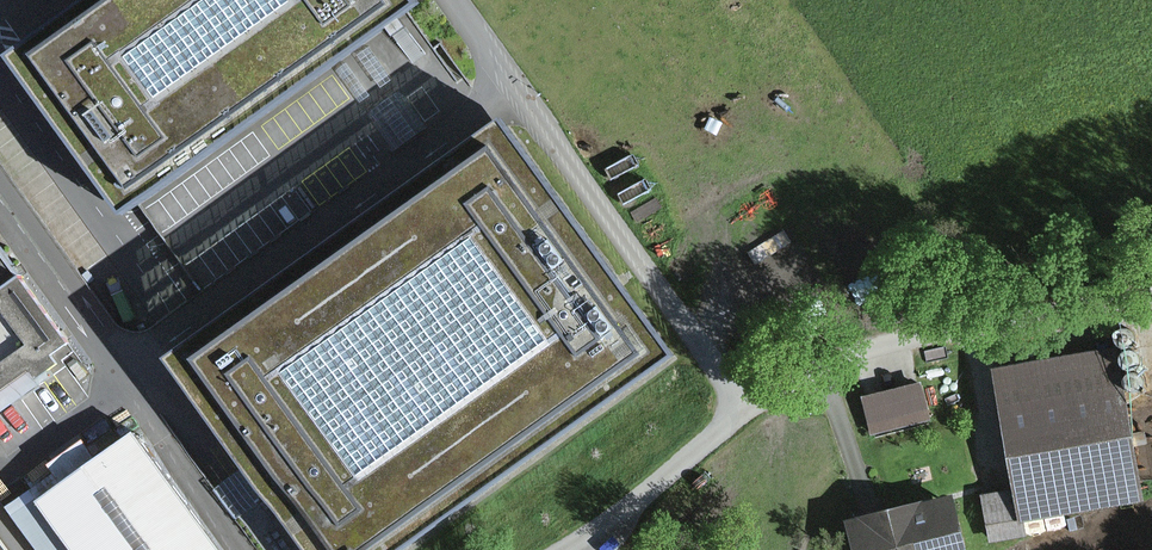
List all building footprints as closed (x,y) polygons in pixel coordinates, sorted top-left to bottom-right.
[(26,46),(140,205),(428,0),(91,0),(26,46)] [(431,125),(405,89),(379,107),(405,143),(431,125)] [(170,361),(306,549),(401,549),(677,351),(508,118),(445,163),(170,361)] [(28,275),(0,235),(0,295),(28,275)] [(247,243),(240,248),(233,236),(188,263),(201,284),(253,252),(247,243)] [(0,295),(0,397),(35,372),(40,380),(69,359),(62,348),(71,341),(28,275),(0,295)] [(1128,345),(1003,365),(1023,487),(989,492),(997,539),(1034,533),(1032,517),(1151,498),(1151,494),(1128,345)] [(931,378),(871,392),(880,432),(940,418),(931,378)] [(14,520),(35,549),(220,549),(136,436),(99,463),(85,444),(52,468),(64,484),(14,520)] [(855,518),(863,549),(976,549),(963,492),(855,518)]
